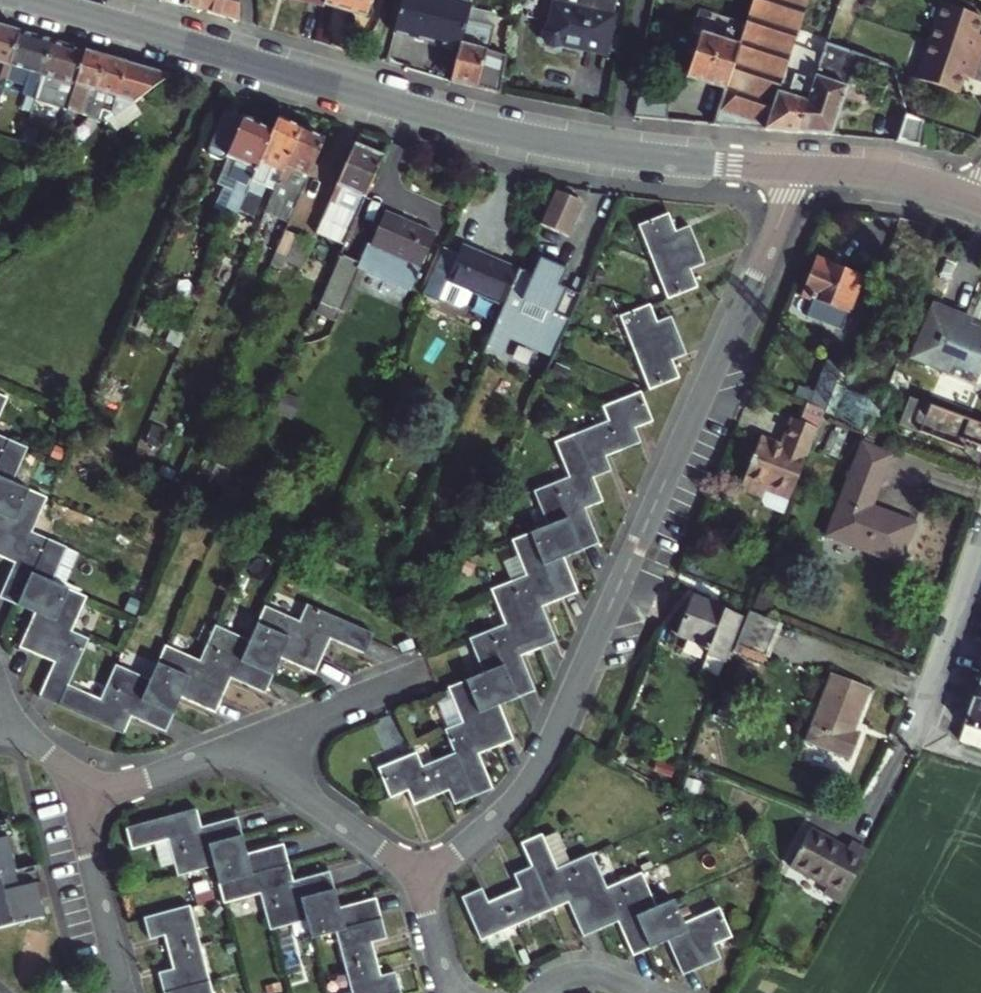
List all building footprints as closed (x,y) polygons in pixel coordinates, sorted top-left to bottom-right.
[(183,6),(207,12),(211,0),(185,0),(183,6)] [(239,0),(211,0),(207,12),(238,21),(239,0)] [(322,4),(363,16),(366,4),(373,1),(373,0),(324,0),(322,4)] [(393,31),(458,48),(469,6),(446,0),(401,0),(393,31)] [(458,48),(450,82),(499,94),(505,56),(489,52),(496,27),(481,23),(484,12),(479,10),(482,0),(470,0),(469,6),(458,48)] [(549,26),(543,30),(540,38),(545,45),(553,46),(559,43),(604,53),(611,16),(615,0),(554,0),(549,26)] [(785,71),(792,50),(809,0),(754,0),(746,24),(739,46),(726,88),(714,126),(766,130),(777,95),(785,71)] [(980,59),(980,44),(975,42),(980,25),(980,17),(941,4),(929,41),(980,59)] [(700,35),(739,46),(746,24),(707,12),(701,11),(694,34),(700,35)] [(0,33),(0,103),(6,84),(20,32),(2,27),(0,33)] [(55,42),(20,32),(6,84),(29,91),(23,113),(33,117),(55,42)] [(726,88),(739,46),(700,35),(687,76),(726,88)] [(799,133),(826,47),(828,39),(813,35),(807,56),(801,79),(793,77),(791,84),(787,98),(777,95),(766,130),(799,133)] [(980,59),(929,41),(916,79),(958,93),(966,69),(976,72),(980,59)] [(33,117),(31,123),(43,126),(50,101),(46,99),(50,86),(65,90),(60,108),(70,110),(87,52),(55,42),(33,117)] [(867,83),(874,61),(826,47),(799,133),(832,136),(850,78),(867,83)] [(787,83),(791,84),(793,77),(801,79),(807,56),(792,50),(785,71),(790,72),(787,83)] [(87,97),(95,99),(108,57),(87,52),(70,110),(82,114),(87,97)] [(90,116),(104,121),(114,111),(127,63),(108,57),(95,99),(90,116)] [(114,111),(104,121),(107,125),(172,76),(127,63),(114,111)] [(234,222),(273,133),(225,113),(208,152),(210,158),(219,162),(228,161),(237,164),(226,191),(233,195),(222,221),(233,226),(234,222)] [(926,122),(918,119),(907,115),(899,143),(920,146),(926,122)] [(271,203),(302,132),(278,122),(273,133),(234,222),(246,227),(259,197),(271,203)] [(302,132),(271,203),(263,222),(286,231),(287,230),(325,142),(302,132)] [(36,136),(28,133),(25,144),(33,146),(36,136)] [(345,248),(382,160),(356,149),(318,236),(345,248)] [(553,192),(539,226),(568,239),(582,205),(553,192)] [(667,217),(640,228),(668,297),(696,286),(688,267),(702,261),(689,230),(675,235),(667,217)] [(369,255),(417,274),(432,238),(385,218),(369,255)] [(270,235),(259,230),(254,242),(266,247),(270,235)] [(286,231),(276,256),(302,269),(314,243),(287,230),(286,231)] [(470,292),(504,306),(520,269),(462,245),(458,255),(443,248),(429,279),(422,296),(437,303),(439,298),(459,306),(465,304),(470,292)] [(356,269),(356,271),(409,293),(417,274),(369,255),(363,252),(356,269)] [(856,274),(810,257),(792,304),(839,321),(856,274)] [(339,262),(314,319),(332,326),(356,271),(356,269),(339,262)] [(583,295),(520,269),(504,306),(495,327),(487,345),(499,350),(499,349),(507,331),(530,341),(533,333),(561,345),(583,295)] [(930,305),(907,358),(941,372),(940,375),(966,386),(980,353),(980,331),(963,324),(965,319),(930,305)] [(670,359),(684,353),(671,319),(656,325),(649,307),(622,318),(650,389),(678,378),(670,359)] [(518,360),(540,367),(545,352),(522,345),(518,360)] [(823,359),(806,404),(822,410),(839,365),(823,359)] [(651,422),(641,395),(605,409),(611,423),(559,443),(572,476),(542,489),(555,523),(518,539),(531,574),(495,589),(508,624),(471,640),(485,675),(450,689),(464,724),(448,730),(457,754),(423,768),(417,754),(379,770),(391,798),(407,792),(412,804),(450,790),(456,803),(492,790),(478,756),(512,742),(498,706),(534,691),(521,657),(556,643),(542,608),(577,593),(564,557),(598,543),(585,509),(601,502),(592,479),(612,471),(606,456),(641,442),(635,429),(651,422)] [(9,400),(0,396),(0,421),(9,400)] [(896,425),(961,449),(964,441),(980,446),(980,424),(907,397),(896,425)] [(794,420),(790,419),(780,446),(759,438),(739,490),(761,498),(763,506),(782,514),(806,452),(815,428),(821,413),(822,410),(806,404),(801,402),(794,420)] [(265,611),(250,643),(216,628),(200,662),(165,647),(149,682),(115,667),(100,698),(67,684),(86,639),(68,631),(83,597),(52,583),(66,548),(31,533),(46,498),(14,484),(28,450),(0,437),(0,556),(16,563),(1,598),(35,614),(21,648),(55,663),(40,697),(123,734),(131,716),(165,732),(181,697),(215,712),(230,679),(264,694),(281,659),(314,674),(330,640),(363,655),(370,639),(306,610),(298,626),(265,611)] [(869,505),(886,453),(858,443),(825,535),(897,563),(912,521),(869,505)] [(235,502),(243,482),(216,470),(207,490),(235,502)] [(707,657),(726,664),(744,616),(693,597),(678,634),(707,645),(705,650),(709,652),(707,657)] [(736,646),(765,657),(778,623),(750,611),(736,646)] [(431,649),(436,639),(430,636),(426,646),(431,649)] [(869,690),(832,675),(806,743),(849,760),(858,736),(853,734),(869,690)] [(974,699),(960,742),(980,748),(980,701),(974,699)] [(128,830),(133,849),(169,839),(179,876),(215,866),(226,903),(261,893),(271,928),(306,918),(311,935),(336,928),(355,992),(400,992),(394,973),(382,976),(372,943),(386,939),(374,900),(339,909),(329,873),(294,883),(283,845),(247,855),(236,818),(200,828),(195,811),(128,830)] [(0,822),(0,929),(44,918),(33,873),(17,876),(2,822),(0,822)] [(839,905),(866,855),(847,845),(844,850),(809,832),(790,868),(826,888),(822,895),(839,905)] [(481,891),(463,899),(481,940),(568,903),(583,937),(618,923),(633,956),(668,940),(683,974),(720,958),(714,945),(730,938),(718,911),(681,926),(671,903),(655,910),(639,874),(603,889),(588,854),(554,869),(540,837),(521,845),(532,869),(516,876),(521,891),(488,905),(481,891)] [(188,909),(145,921),(150,941),(165,937),(174,971),(159,975),(164,992),(211,992),(188,909)]
